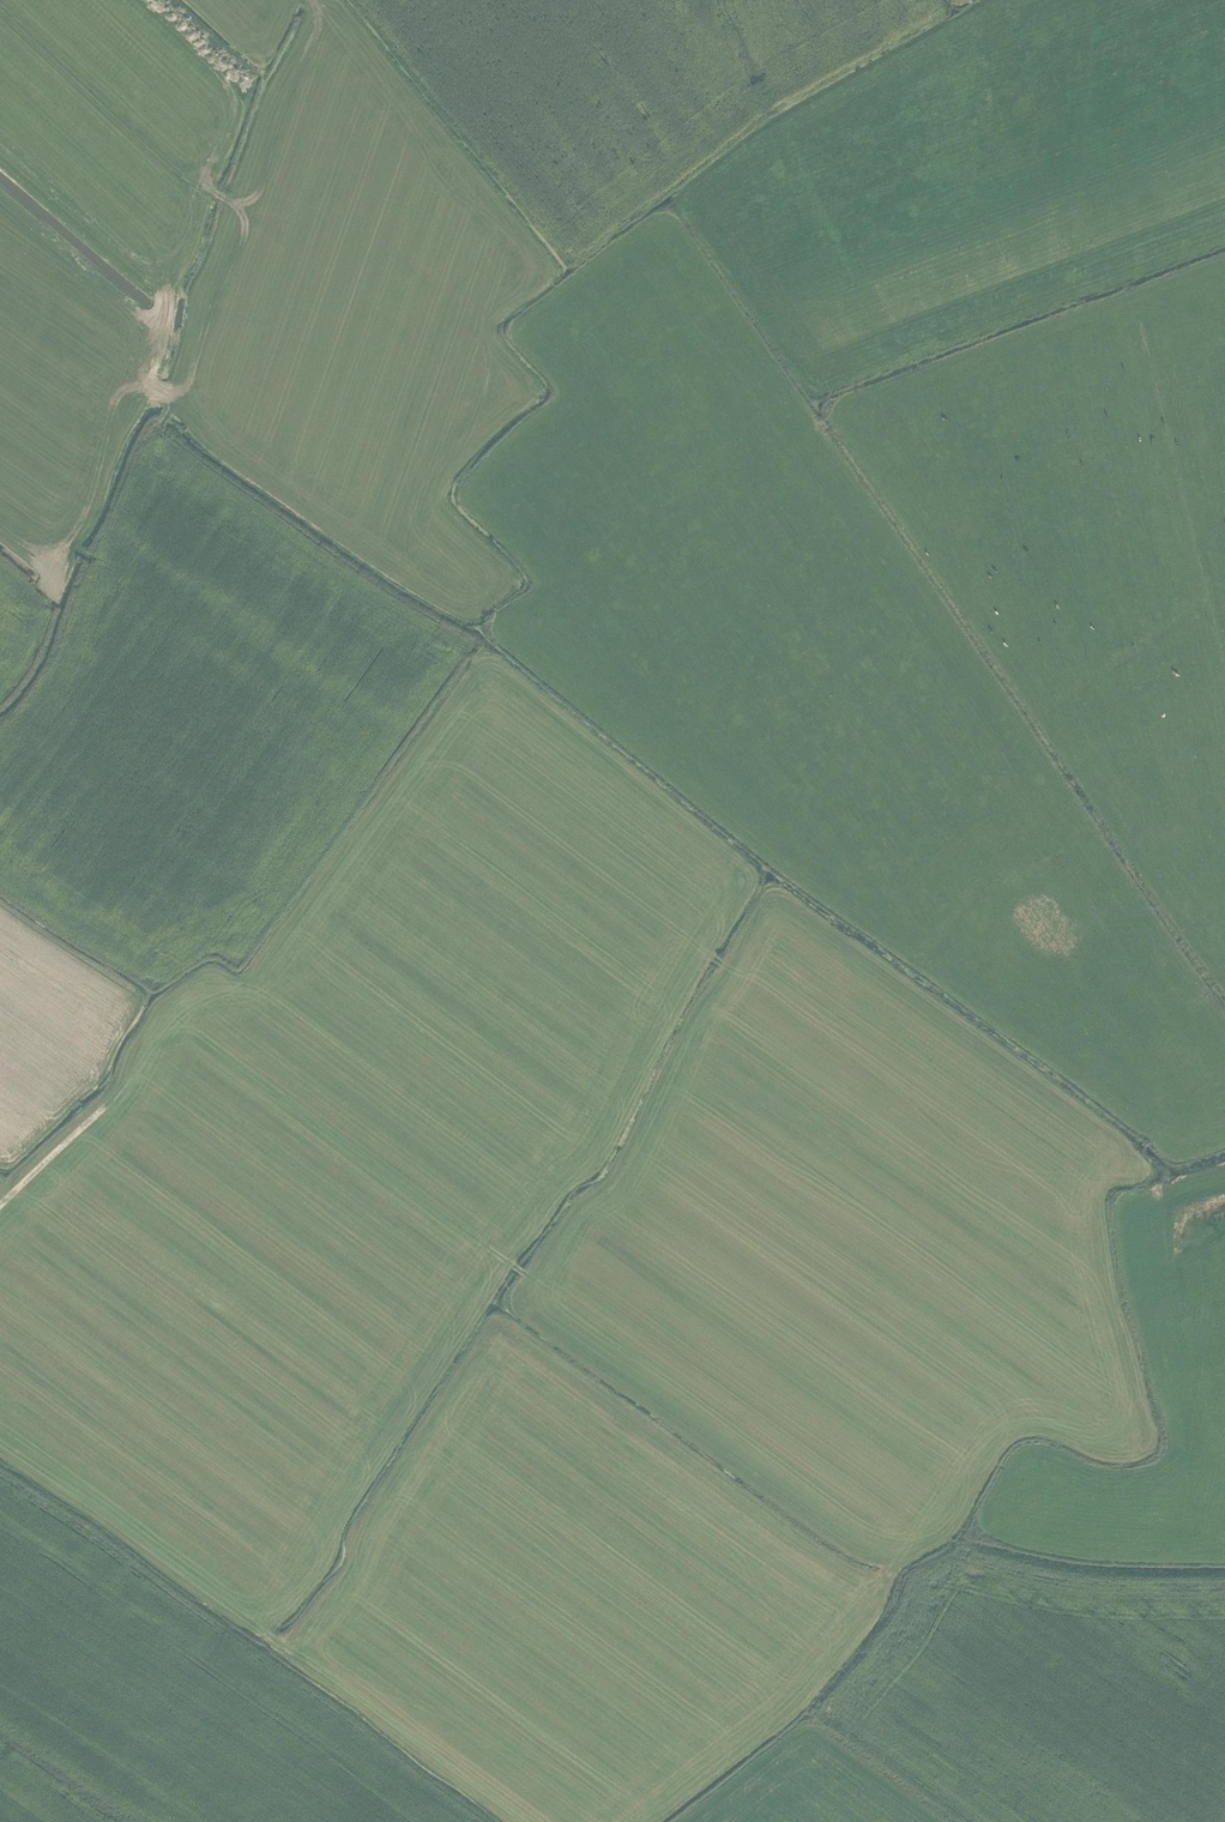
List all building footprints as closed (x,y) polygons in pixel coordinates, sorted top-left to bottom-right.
[(80,556),(68,584),(73,586),(85,558),(80,556)]
